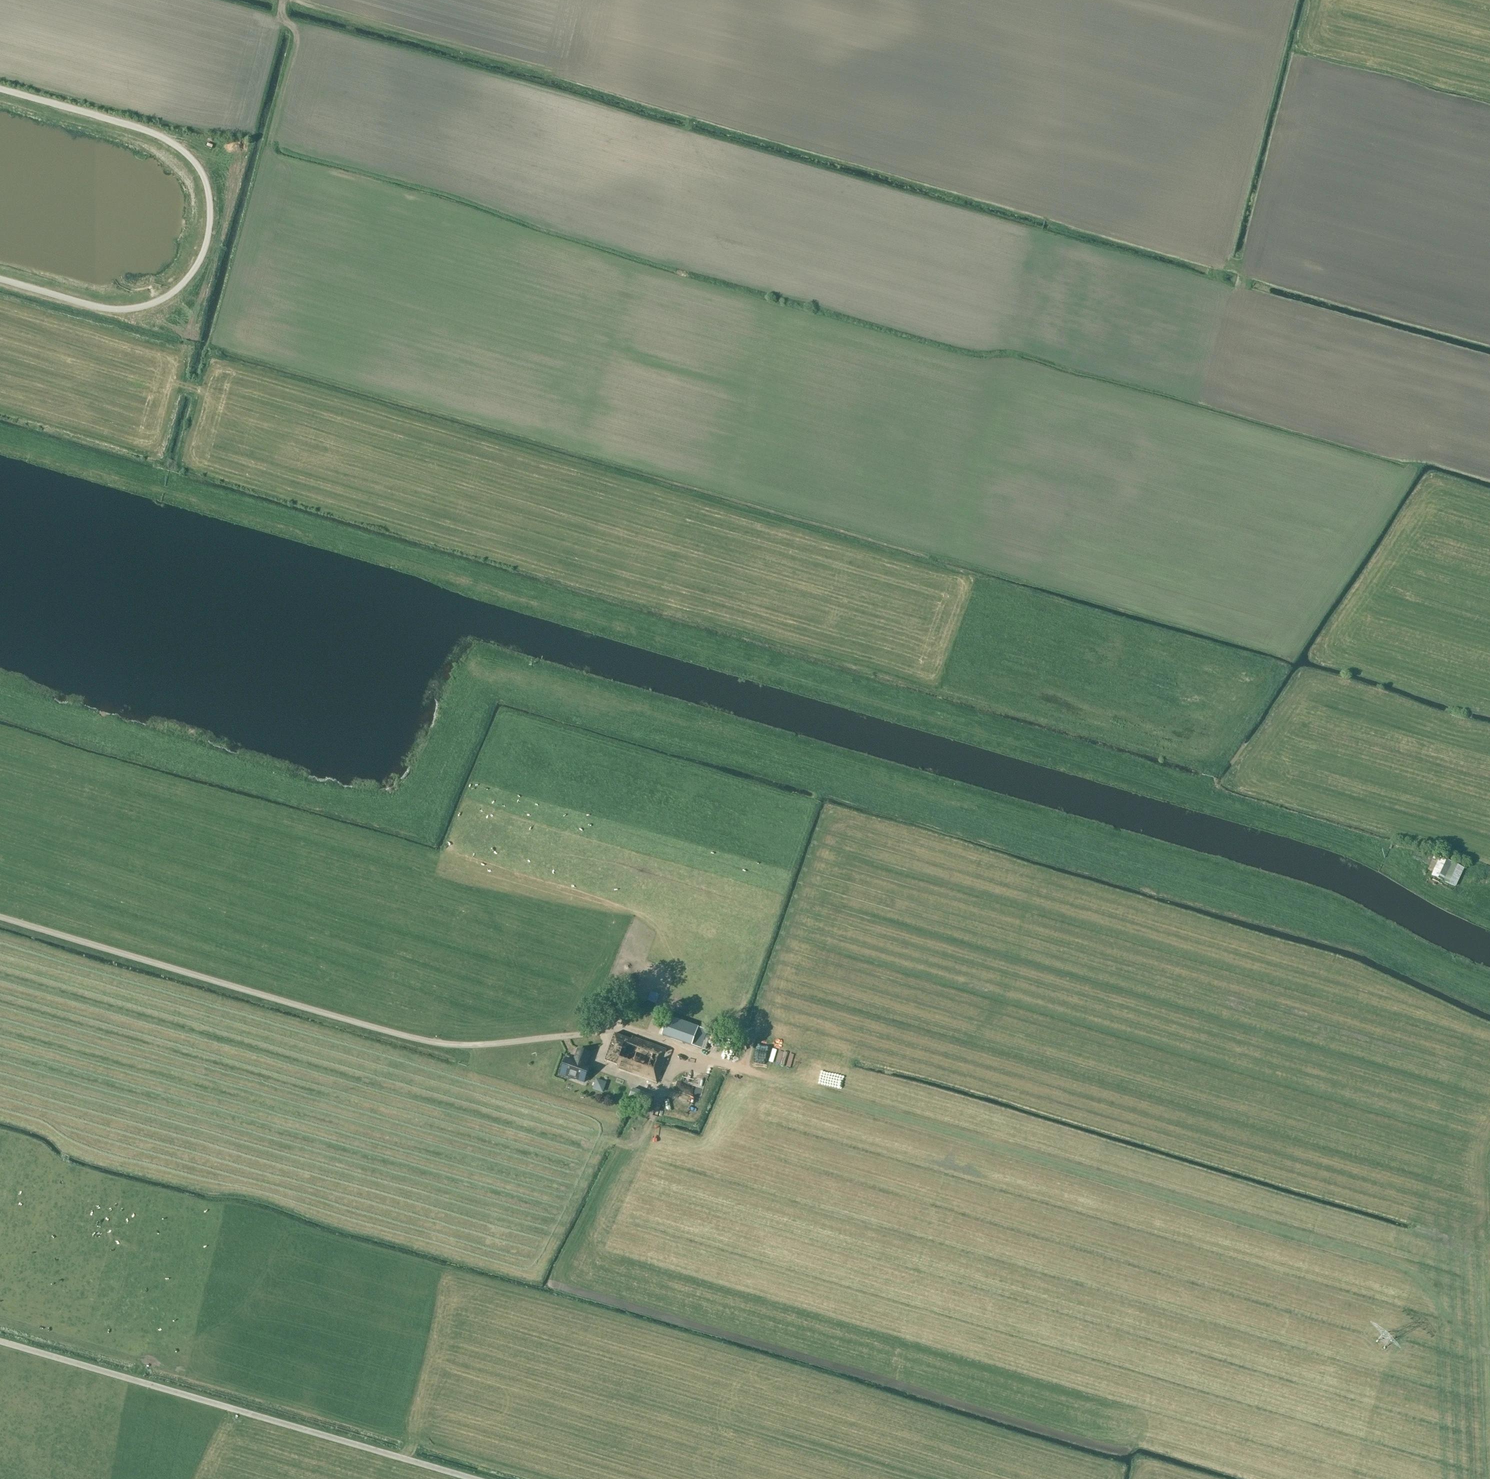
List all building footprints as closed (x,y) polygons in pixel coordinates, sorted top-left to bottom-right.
[(1469,870),(1439,859),(1432,858),(1425,877),(1456,889),(1462,877),(1466,880),(1469,870)] [(699,1030),(670,1020),(664,1038),(693,1048),(699,1030)] [(631,1040),(616,1034),(605,1061),(621,1067),(620,1070),(647,1080),(657,1084),(667,1059),(663,1058),(667,1049),(633,1036),(631,1040)] [(590,1054),(578,1050),(575,1059),(576,1059),(575,1062),(566,1058),(560,1074),(570,1077),(569,1078),(574,1079),(584,1082),(589,1067),(586,1066),(590,1054)] [(684,1085),(698,1088),(700,1073),(687,1071),(685,1082),(677,1080),(676,1090),(683,1091),(684,1085)] [(654,1092),(657,1084),(647,1080),(644,1088),(654,1092)] [(724,1111),(727,1094),(722,1093),(719,1110),(724,1111)]
